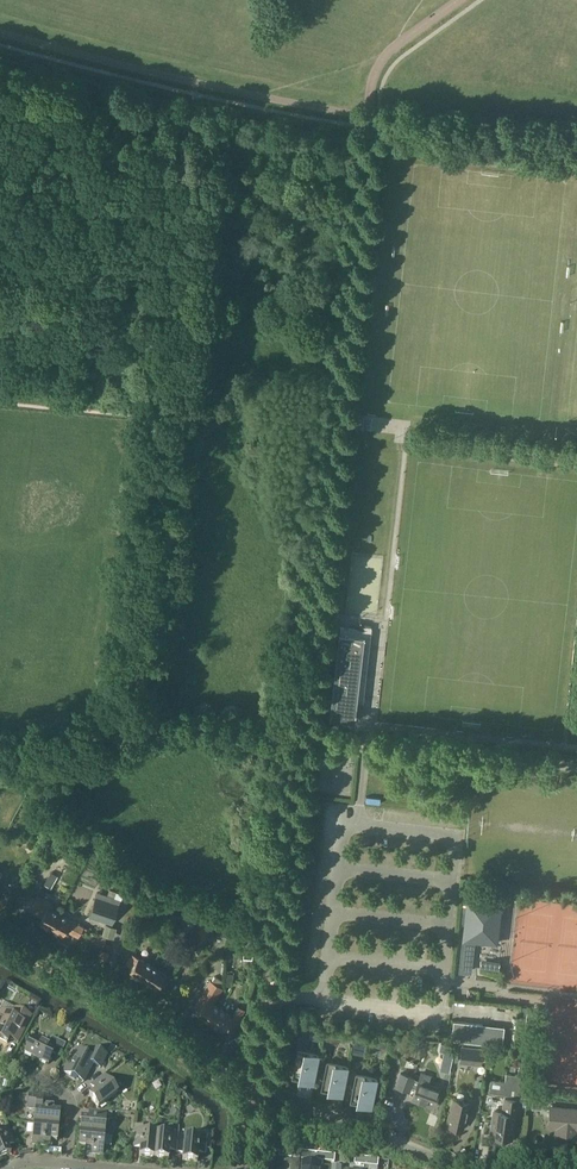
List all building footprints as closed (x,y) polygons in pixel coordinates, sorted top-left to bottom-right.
[(356,629),(340,627),(339,634),(329,718),(355,721),(357,701),(363,702),(372,627),(356,625),(356,629)] [(66,867),(61,878),(62,878),(68,881),(73,884),(78,873),(74,870),(66,867)] [(51,872),(48,879),(54,882),(58,876),(51,872)] [(35,887),(37,882),(31,878),(31,876),(26,873),(22,881),(35,887)] [(90,915),(113,923),(120,900),(97,892),(90,915)] [(51,928),(59,912),(51,908),(54,903),(37,895),(36,897),(29,894),(23,907),(42,916),(39,922),(51,928)] [(490,937),(494,902),(468,899),(460,969),(468,970),(471,970),(474,940),(472,939),(472,935),(490,937)] [(71,919),(59,912),(51,928),(62,934),(65,929),(78,936),(83,926),(71,920),(71,919)] [(189,943),(203,949),(216,919),(201,913),(189,943)] [(132,923),(141,927),(141,928),(148,931),(151,924),(144,921),(135,917),(132,923)] [(227,939),(229,925),(219,923),(217,937),(227,939)] [(116,927),(106,924),(102,935),(113,938),(116,927)] [(101,949),(99,959),(107,961),(109,951),(101,949)] [(130,970),(143,979),(152,965),(134,953),(127,963),(133,966),(130,970)] [(152,965),(143,979),(157,987),(159,984),(164,987),(171,977),(165,974),(166,973),(152,965)] [(220,985),(211,980),(194,1006),(200,1009),(197,1013),(211,1022),(219,1008),(213,1004),(223,988),(220,985)] [(231,1015),(219,1008),(211,1022),(224,1030),(226,1027),(232,1030),(246,1009),(238,1004),(231,1015)] [(0,1013),(0,1039),(8,1043),(10,1038),(18,1042),(32,1015),(16,1007),(12,1015),(1,1010),(0,1013)] [(504,1027),(454,1021),(452,1039),(502,1045),(504,1027)] [(320,1041),(322,1033),(314,1032),(313,1039),(320,1041)] [(355,1035),(351,1053),(364,1055),(368,1037),(355,1035)] [(25,1052),(48,1063),(53,1053),(60,1056),(66,1043),(52,1036),(48,1044),(33,1036),(25,1052)] [(387,1053),(390,1040),(375,1037),(372,1050),(385,1053),(387,1053)] [(444,1064),(443,1071),(449,1072),(455,1047),(441,1043),(439,1051),(444,1052),(441,1064),(444,1064)] [(461,1045),(459,1063),(481,1065),(483,1048),(461,1045)] [(79,1050),(75,1059),(71,1057),(63,1071),(83,1081),(93,1063),(100,1067),(107,1054),(93,1047),(89,1055),(78,1049),(78,1050),(79,1050)] [(313,1083),(320,1052),(318,1052),(318,1053),(299,1049),(293,1078),(312,1082),(312,1083),(313,1083)] [(342,1095),(349,1064),(348,1064),(347,1065),(328,1061),(322,1090),(342,1094),(341,1095),(342,1095)] [(506,1074),(505,1081),(491,1080),(489,1092),(522,1096),(525,1077),(525,1076),(526,1076),(529,1062),(520,1061),(518,1076),(506,1074)] [(372,1107),(378,1076),(377,1076),(376,1077),(357,1073),(351,1102),(371,1106),(370,1107),(372,1107)] [(410,1087),(416,1089),(412,1099),(421,1102),(421,1103),(430,1106),(433,1107),(440,1088),(427,1084),(430,1076),(422,1073),(419,1081),(413,1079),(413,1078),(400,1073),(396,1086),(409,1091),(410,1087)] [(95,1091),(89,1095),(99,1107),(118,1091),(105,1074),(91,1085),(95,1091)] [(179,1097),(182,1091),(177,1088),(174,1094),(179,1097)] [(191,1100),(191,1095),(183,1090),(182,1098),(191,1100)] [(36,1109),(34,1123),(59,1126),(60,1111),(51,1110),(51,1103),(43,1103),(44,1095),(29,1094),(27,1109),(36,1109)] [(496,1136),(496,1139),(498,1140),(504,1141),(506,1140),(506,1138),(512,1139),(515,1114),(518,1114),(520,1100),(505,1098),(503,1112),(495,1111),(491,1136),(496,1136)] [(463,1128),(469,1103),(453,1099),(447,1124),(463,1128)] [(548,1126),(557,1127),(556,1133),(575,1135),(576,1129),(576,1110),(550,1107),(548,1126)] [(82,1117),(80,1131),(105,1134),(106,1119),(111,1120),(112,1113),(89,1111),(89,1118),(82,1117)] [(58,1140),(59,1126),(34,1123),(32,1145),(50,1147),(50,1140),(58,1140)] [(139,1155),(154,1157),(156,1132),(142,1130),(143,1125),(136,1125),(133,1147),(140,1148),(139,1155)] [(168,1133),(156,1132),(154,1157),(169,1158),(169,1151),(176,1152),(179,1127),(169,1125),(168,1133)] [(0,1130),(0,1157),(11,1153),(9,1146),(15,1144),(8,1127),(0,1130)] [(103,1155),(105,1134),(80,1131),(79,1146),(86,1147),(85,1154),(103,1155)] [(205,1154),(207,1137),(185,1134),(182,1159),(198,1161),(198,1154),(205,1154)] [(292,1158),(293,1150),(281,1149),(280,1157),(292,1158)] [(303,1151),(302,1159),(312,1160),(313,1152),(306,1151),(303,1151)] [(313,1152),(312,1160),(324,1161),(325,1153),(313,1152)] [(325,1153),(324,1161),(335,1162),(336,1154),(325,1153)] [(379,1166),(380,1158),(368,1157),(356,1156),(355,1164),(379,1166)]
